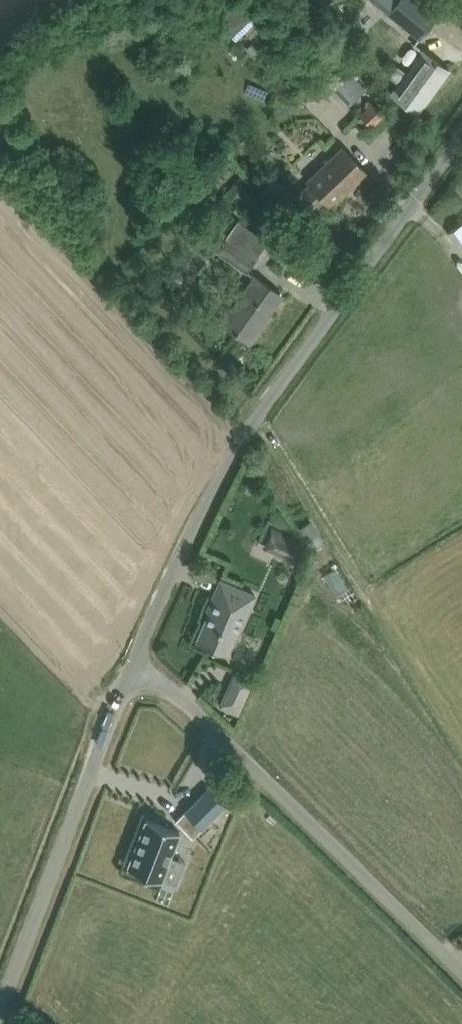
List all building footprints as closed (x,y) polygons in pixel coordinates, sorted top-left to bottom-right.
[(418,0),(374,0),(418,36),(436,15),(418,0)] [(418,112),(435,89),(449,69),(423,50),(407,73),(398,66),(391,76),(399,82),(392,93),(418,112)] [(365,88),(348,69),(332,85),(349,103),(365,88)] [(379,113),(372,101),(360,112),(368,120),(379,113)] [(294,198),(310,214),(326,199),(331,204),(366,171),(342,147),(307,180),(310,183),(294,198)] [(275,175),(261,188),(276,205),(291,192),(275,175)] [(268,240),(238,219),(225,237),(255,258),(268,240)] [(449,232),(461,250),(461,222),(449,232)] [(223,322),(249,340),(249,339),(248,338),(262,319),(263,320),(281,294),(255,276),(223,322)] [(310,519),(299,526),(312,549),(324,541),(310,519)] [(296,537),(272,526),(268,535),(269,536),(264,549),(283,558),(283,559),(297,565),(306,545),(295,540),(296,537)] [(196,640),(227,653),(237,630),(239,631),(255,594),(220,579),(207,610),(209,611),(196,640)] [(239,714),(255,678),(236,670),(221,706),(239,714)] [(176,820),(192,837),(225,805),(208,788),(176,820)] [(180,831),(146,818),(128,867),(161,880),(180,831)]
